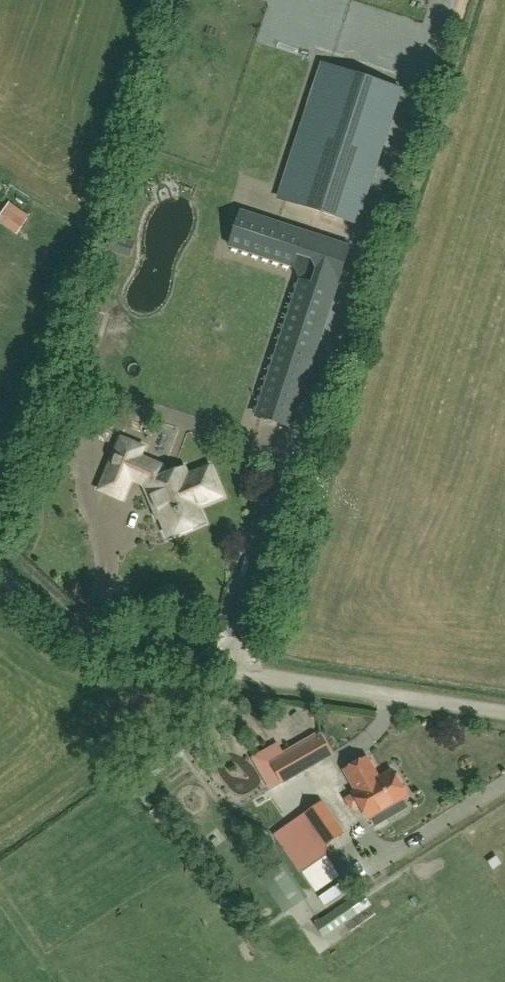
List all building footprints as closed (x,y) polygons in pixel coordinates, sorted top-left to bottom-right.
[(324,64),(280,199),(356,224),(400,90),(324,64)] [(22,228),(30,217),(9,203),(1,214),(22,228)] [(256,416),(291,427),(349,248),(241,212),(230,247),(293,267),(300,281),(256,416)] [(106,249),(120,254),(125,241),(111,236),(106,249)] [(321,350),(333,350),(334,336),(322,336),(321,350)] [(142,448),(121,439),(100,490),(121,499),(132,473),(148,480),(150,483),(145,485),(153,505),(156,504),(166,529),(175,533),(195,525),(200,515),(198,510),(222,500),(209,468),(187,477),(184,469),(166,476),(161,467),(138,457),(142,448)] [(282,781),(283,784),(331,755),(320,737),(272,765),(282,781)] [(276,746),(261,755),(254,759),(272,788),(282,781),(272,765),(283,758),(276,746)] [(358,791),(354,793),(369,818),(370,818),(375,827),(408,808),(402,799),(408,795),(393,770),(379,778),(367,757),(345,771),(358,791)] [(283,832),(308,868),(327,855),(328,845),(344,833),(323,803),(283,832)] [(334,856),(306,871),(319,894),(347,879),(334,856)] [(280,881),(297,906),(308,898),(291,874),(280,881)] [(342,885),(321,898),(328,909),(349,896),(342,885)] [(354,918),(345,904),(316,924),(325,938),(354,918)]
